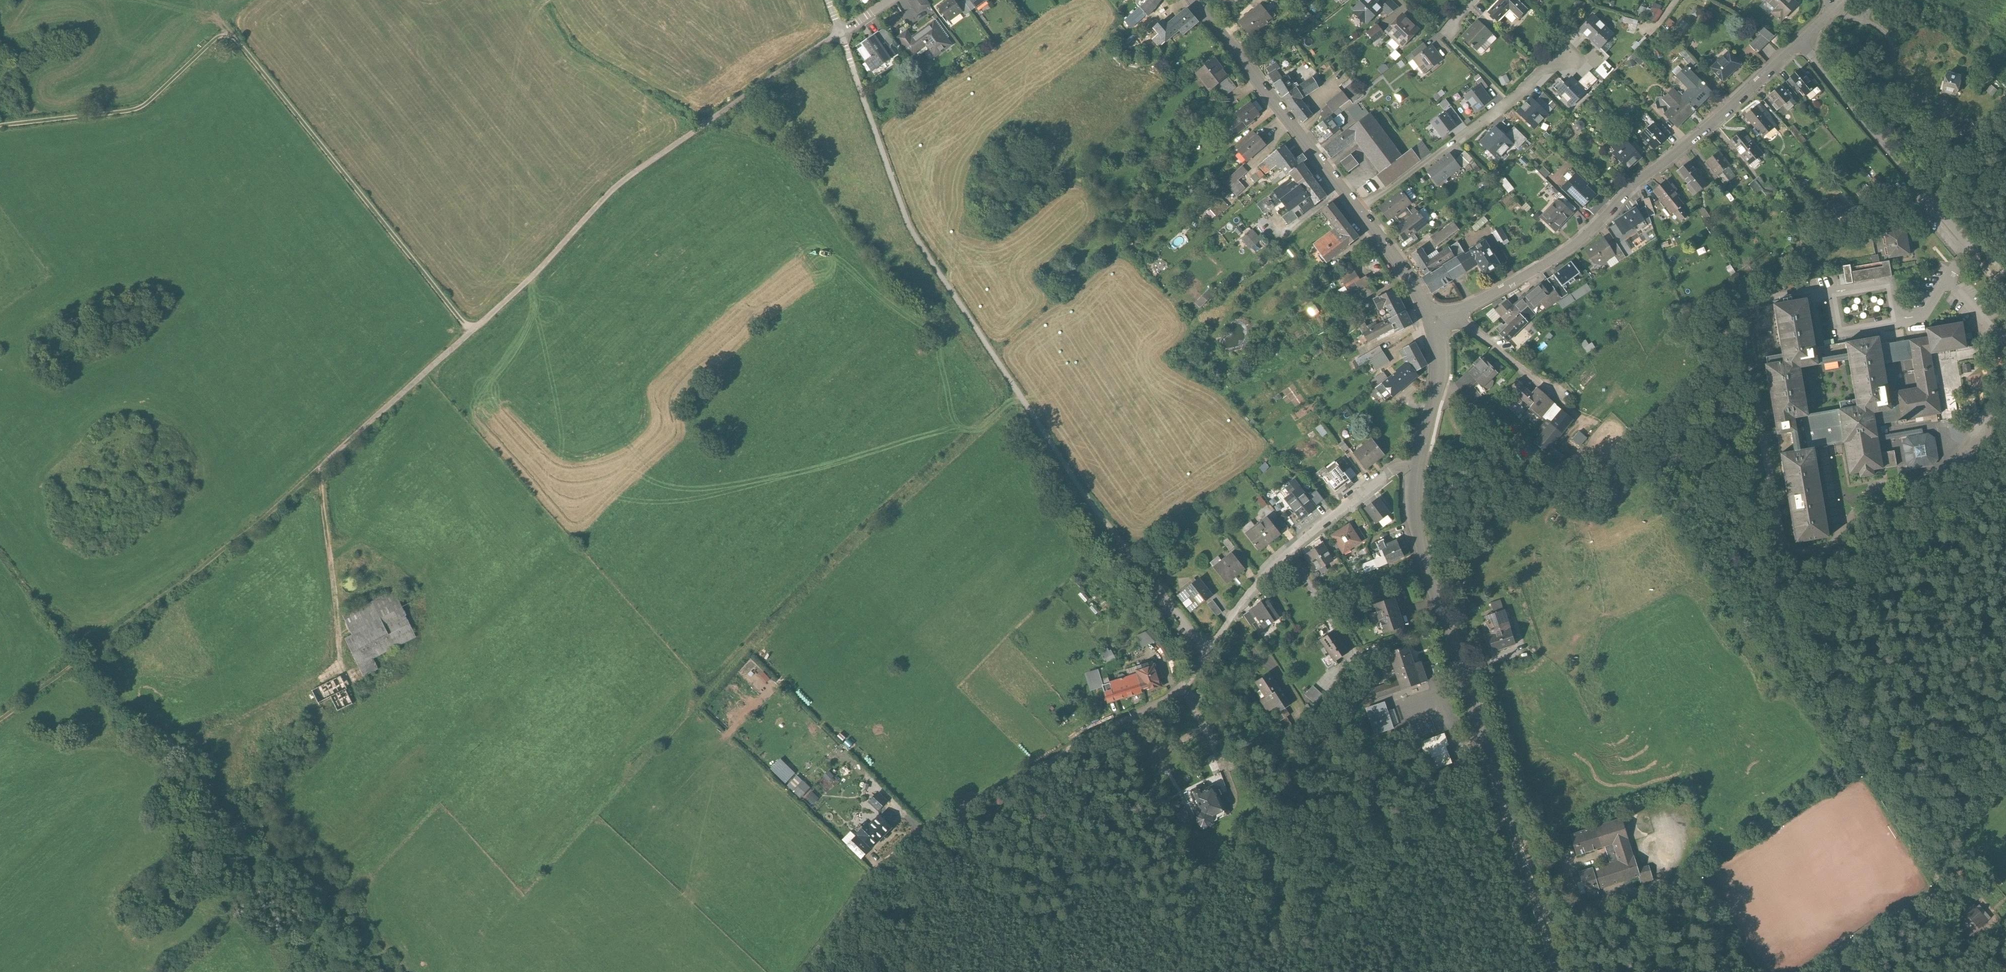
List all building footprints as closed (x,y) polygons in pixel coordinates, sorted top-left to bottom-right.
[(909,1),(913,7),(917,12),(929,4),(926,0),(911,0),(909,1)] [(954,0),(949,0),(938,7),(948,21),(962,11),(957,4),(954,0)] [(963,0),(957,4),(962,11),(964,15),(970,11),(964,1),(963,0)] [(970,0),(965,0),(964,1),(970,11),(975,7),(970,0)] [(1140,7),(1146,13),(1149,16),(1156,7),(1162,0),(1148,0),(1140,7)] [(1255,8),(1261,3),(1262,4),(1267,0),(1254,0),(1251,3),(1255,8)] [(1376,0),(1362,0),(1353,10),(1368,24),(1382,9),(1384,8),(1382,6),(1376,0)] [(1382,6),(1384,8),(1382,9),(1388,15),(1389,16),(1399,8),(1390,0),(1389,0),(1382,6)] [(1497,0),(1486,0),(1481,5),(1486,11),(1497,0)] [(1519,0),(1499,0),(1489,10),(1499,21),(1511,9),(1519,18),(1528,9),(1519,0)] [(1776,8),(1772,13),(1780,21),(1797,3),(1794,0),(1768,0),(1776,8)] [(1585,3),(1578,1),(1576,9),(1582,11),(1585,3)] [(1262,4),(1261,3),(1255,8),(1239,21),(1251,35),(1273,18),(1262,4)] [(1654,3),(1648,16),(1658,21),(1664,7),(1654,3)] [(1146,13),(1140,7),(1126,20),(1131,26),(1146,13)] [(1499,21),(1489,10),(1484,15),(1493,24),(1494,26),(1499,21)] [(1197,23),(1186,11),(1168,26),(1175,34),(1180,31),(1183,34),(1197,23)] [(1419,29),(1403,14),(1387,30),(1403,45),(1419,29)] [(1594,14),(1580,29),(1600,48),(1614,33),(1594,14)] [(1484,15),(1479,20),(1488,29),(1493,24),(1484,15)] [(1175,34),(1168,26),(1163,20),(1154,28),(1159,34),(1166,42),(1175,34)] [(1488,29),(1479,20),(1462,38),(1476,51),(1477,50),(1482,53),(1496,38),(1491,33),(1492,33),(1488,29)] [(951,44),(934,21),(912,37),(907,30),(897,37),(911,55),(926,44),(935,56),(951,44)] [(1384,33),(1378,24),(1368,31),(1374,40),(1384,33)] [(1758,31),(1761,34),(1769,41),(1774,36),(1763,25),(1758,31)] [(883,27),(874,33),(882,46),(887,43),(889,46),(893,43),(883,27)] [(882,46),(874,33),(856,45),(859,50),(872,70),(890,58),(882,46)] [(1166,42),(1159,34),(1145,46),(1152,54),(1166,42)] [(1769,41),(1761,34),(1749,45),(1754,50),(1757,48),(1759,50),(1769,41)] [(1645,38),(1644,37),(1638,43),(1637,42),(1632,47),(1635,50),(1645,38)] [(1414,58),(1428,48),(1424,43),(1406,57),(1409,62),(1414,58)] [(1442,58),(1432,45),(1428,48),(1414,58),(1425,72),(1442,58)] [(1679,54),(1693,69),(1697,66),(1684,50),(1679,54)] [(1740,63),(1729,51),(1710,68),(1722,80),(1740,63)] [(1228,77),(1215,60),(1198,73),(1211,90),(1215,88),(1228,77)] [(1614,69),(1606,61),(1597,71),(1605,79),(1614,69)] [(1267,68),(1271,74),(1277,70),(1280,68),(1276,63),(1267,68)] [(1384,65),(1378,69),(1382,75),(1389,69),(1386,65),(1384,65)] [(1579,81),(1588,70),(1584,66),(1574,76),(1579,81)] [(1688,87),(1680,96),(1694,110),(1711,92),(1685,66),(1676,75),(1688,87)] [(1806,76),(1800,69),(1790,77),(1800,89),(1806,96),(1818,85),(1808,73),(1806,76)] [(1270,75),(1275,84),(1283,79),(1277,70),(1271,74),(1270,75)] [(1960,74),(1945,71),(1942,75),(1939,85),(1940,91),(1955,95),(1960,74)] [(1590,72),(1579,83),(1586,91),(1598,79),(1590,72)] [(1479,84),(1483,90),(1487,86),(1479,74),(1474,78),(1479,84)] [(1284,97),(1297,88),(1288,75),(1283,79),(1275,84),(1284,97)] [(1507,75),(1499,79),(1502,85),(1510,82),(1507,75)] [(1237,87),(1228,77),(1215,88),(1223,98),(1237,87)] [(1579,83),(1572,77),(1558,91),(1572,105),(1586,91),(1579,83)] [(1800,89),(1790,77),(1786,81),(1796,92),(1800,89)] [(1312,79),(1299,88),(1305,97),(1318,89),(1312,79)] [(1483,90),(1479,84),(1464,96),(1476,111),(1491,100),(1483,90)] [(1796,104),(1781,86),(1769,96),(1780,108),(1783,105),(1789,111),(1796,104)] [(1305,97),(1299,88),(1297,88),(1284,97),(1293,109),(1304,101),(1302,99),(1305,97)] [(1672,88),(1662,98),(1671,106),(1664,113),(1677,127),(1694,110),(1680,96),(1672,88)] [(1359,91),(1348,100),(1352,105),(1363,96),(1359,91)] [(1331,117),(1350,103),(1348,100),(1342,92),(1326,104),(1328,106),(1322,110),(1324,112),(1321,114),(1326,121),(1331,117)] [(1544,93),(1536,102),(1548,114),(1557,106),(1544,93)] [(1536,102),(1531,97),(1517,112),(1534,128),(1548,114),(1536,102)] [(1440,104),(1443,109),(1450,104),(1446,99),(1440,104)] [(1314,115),(1304,101),(1293,109),(1304,123),(1314,115)] [(1259,113),(1251,103),(1237,113),(1240,117),(1232,124),(1239,132),(1254,121),(1252,118),(1259,113)] [(1331,117),(1333,120),(1352,105),(1350,103),(1331,117)] [(1775,127),(1759,107),(1746,117),(1762,137),(1775,127)] [(1457,127),(1446,112),(1432,123),(1442,137),(1457,127)] [(1370,114),(1348,131),(1355,140),(1381,173),(1403,156),(1371,114),(1370,114)] [(1333,120),(1331,117),(1326,121),(1316,128),(1320,133),(1319,135),(1321,137),(1323,136),(1326,140),(1340,129),(1333,120)] [(1978,132),(1967,118),(1949,132),(1949,133),(1954,138),(1950,141),(1956,148),(1957,149),(1978,132)] [(1579,122),(1576,124),(1576,127),(1579,130),(1582,130),(1585,127),(1584,124),(1582,121),(1579,122)] [(1659,130),(1653,124),(1641,136),(1654,149),(1666,138),(1659,130)] [(1805,140),(1792,125),(1789,129),(1801,143),(1805,140)] [(1659,130),(1666,138),(1671,134),(1663,126),(1659,130)] [(1506,137),(1495,127),(1480,143),(1498,159),(1513,143),(1506,137)] [(1514,128),(1506,137),(1513,143),(1518,148),(1527,139),(1514,128)] [(1355,140),(1348,131),(1323,149),(1330,158),(1355,140)] [(1762,154),(1743,131),(1731,141),(1750,164),(1762,154)] [(1631,146),(1619,133),(1608,143),(1615,151),(1612,153),(1628,169),(1641,157),(1640,155),(1631,146)] [(1954,138),(1949,133),(1942,139),(1951,152),(1956,148),(1950,141),(1954,138)] [(1266,144),(1257,134),(1240,150),(1248,160),(1266,144)] [(1422,142),(1413,149),(1422,161),(1431,154),(1422,142)] [(1631,146),(1640,155),(1643,151),(1635,143),(1631,146)] [(1259,166),(1262,169),(1266,174),(1277,165),(1278,167),(1281,166),(1293,156),(1285,145),(1259,166)] [(1377,176),(1386,188),(1422,161),(1413,149),(1403,156),(1381,173),(1377,176)] [(1465,151),(1461,155),(1469,163),(1474,160),(1465,151)] [(1730,167),(1719,152),(1707,161),(1717,176),(1722,172),(1730,167)] [(1296,159),(1293,156),(1281,166),(1288,175),(1291,172),(1303,163),(1307,161),(1302,154),(1296,159)] [(1460,167),(1450,154),(1427,171),(1437,184),(1460,167)] [(1461,155),(1457,160),(1465,168),(1469,163),(1461,155)] [(1358,165),(1351,156),(1342,164),(1349,172),(1358,165)] [(1707,184),(1689,162),(1678,171),(1689,184),(1687,186),(1694,195),(1707,184)] [(1302,186),(1313,177),(1303,163),(1291,172),(1297,179),(1302,186)] [(1247,172),(1242,166),(1230,177),(1236,183),(1238,180),(1247,172)] [(1544,167),(1539,171),(1546,178),(1550,173),(1544,167)] [(1266,174),(1262,169),(1252,178),(1255,182),(1266,174)] [(1588,183),(1578,173),(1576,174),(1572,170),(1565,177),(1569,181),(1562,188),(1566,193),(1582,208),(1589,201),(1596,194),(1586,185),(1588,183)] [(1722,172),(1717,176),(1724,185),(1729,181),(1722,172)] [(1246,189),(1238,180),(1236,183),(1230,177),(1225,183),(1237,197),(1246,189)] [(1327,196),(1313,177),(1302,186),(1309,196),(1315,205),(1327,196)] [(1759,177),(1754,181),(1768,197),(1776,190),(1769,182),(1765,185),(1759,177)] [(1282,201),(1302,186),(1297,179),(1288,186),(1286,183),(1275,192),(1282,201)] [(1667,180),(1653,191),(1672,215),(1674,213),(1682,207),(1683,205),(1677,198),(1678,197),(1674,191),(1675,190),(1667,180)] [(1298,204),(1309,196),(1302,186),(1282,201),(1290,211),(1292,210),(1298,204)] [(1411,203),(1402,190),(1379,207),(1388,219),(1395,214),(1407,206),(1411,203)] [(1282,201),(1275,192),(1257,205),(1265,214),(1282,201)] [(1305,213),(1315,205),(1309,196),(1298,204),(1305,213)] [(1558,200),(1573,214),(1577,209),(1562,196),(1558,200)] [(1649,198),(1643,200),(1645,206),(1648,217),(1654,215),(1649,198)] [(1573,214),(1558,200),(1542,218),(1557,231),(1573,214)] [(1322,212),(1334,228),(1335,230),(1346,222),(1333,204),(1322,212)] [(1407,206),(1395,214),(1401,223),(1413,214),(1407,206)] [(1645,206),(1637,211),(1643,220),(1646,225),(1651,223),(1648,217),(1645,206)] [(1637,211),(1635,207),(1614,221),(1622,234),(1643,220),(1637,211)] [(1689,215),(1682,207),(1674,213),(1681,222),(1689,215)] [(1704,209),(1700,212),(1706,221),(1710,218),(1704,209)] [(1298,219),(1292,210),(1290,211),(1282,217),(1289,226),(1298,219)] [(1428,223),(1418,210),(1413,214),(1401,223),(1395,227),(1405,240),(1413,234),(1428,223)] [(1483,217),(1473,228),(1476,232),(1487,222),(1483,217)] [(1358,237),(1346,222),(1335,230),(1334,228),(1314,244),(1327,261),(1358,237)] [(1454,222),(1431,236),(1437,245),(1458,229),(1454,222)] [(1501,227),(1492,233),(1499,244),(1500,243),(1507,238),(1501,227)] [(1905,228),(1885,231),(1890,257),(1909,254),(1905,228)] [(1260,240),(1252,230),(1241,239),(1249,249),(1260,240)] [(1417,239),(1413,234),(1405,240),(1409,245),(1417,239)] [(1507,238),(1500,243),(1502,247),(1510,242),(1507,238)] [(1486,239),(1470,249),(1471,250),(1479,264),(1485,274),(1501,264),(1486,239)] [(1609,248),(1604,239),(1585,250),(1592,262),(1604,263),(1615,257),(1609,248)] [(1458,242),(1449,247),(1457,258),(1466,253),(1458,242)] [(1616,243),(1609,248),(1615,257),(1618,262),(1625,257),(1616,243)] [(1412,254),(1427,276),(1444,266),(1457,258),(1449,247),(1430,259),(1422,247),(1412,254)] [(1453,279),(1479,264),(1471,250),(1466,253),(1457,258),(1444,266),(1453,279)] [(1871,257),(1873,265),(1880,264),(1878,256),(1871,257)] [(1571,262),(1553,275),(1562,287),(1568,282),(1570,285),(1575,281),(1574,278),(1580,274),(1571,262)] [(1850,266),(1843,267),(1846,285),(1893,277),(1890,262),(1880,264),(1873,265),(1850,269),(1850,266)] [(1359,278),(1352,266),(1342,272),(1349,284),(1359,278)] [(1453,279),(1444,266),(1427,276),(1423,279),(1431,293),(1453,279)] [(1371,284),(1366,275),(1347,287),(1352,295),(1359,291),(1371,284)] [(1568,295),(1562,287),(1553,275),(1547,280),(1561,299),(1568,295)] [(1540,285),(1549,296),(1541,302),(1546,309),(1561,299),(1547,280),(1546,280),(1540,285)] [(1373,283),(1371,284),(1359,291),(1363,299),(1378,290),(1373,283)] [(1559,303),(1562,308),(1574,300),(1574,301),(1591,291),(1587,284),(1559,303)] [(1549,296),(1540,285),(1522,299),(1528,307),(1531,310),(1541,302),(1549,296)] [(1341,301),(1350,296),(1345,288),(1336,294),(1341,301)] [(1210,289),(1195,304),(1200,309),(1214,294),(1210,289)] [(1394,317),(1406,311),(1395,289),(1373,299),(1378,309),(1388,304),(1394,317)] [(1844,340),(1844,342),(1815,347),(1807,296),(1772,302),(1782,359),(1763,362),(1794,544),(1829,538),(1815,452),(1844,447),(1849,473),(1859,471),(1860,477),(1874,474),(1873,470),(1897,466),(1894,451),(1881,453),(1879,442),(1906,437),(1902,443),(1905,460),(1913,467),(1932,464),(1938,456),(1935,439),(1928,433),(1923,434),(1922,428),(1883,435),(1881,425),(1897,422),(1897,424),(1916,421),(1916,422),(1932,419),(1932,422),(1947,419),(1946,412),(1942,413),(1931,354),(1968,347),(1963,320),(1926,327),(1928,336),(1881,344),(1879,334),(1844,340)] [(1506,300),(1495,311),(1501,318),(1507,324),(1509,324),(1519,314),(1528,307),(1522,299),(1514,307),(1506,300)] [(1528,307),(1519,314),(1528,323),(1535,315),(1531,310),(1528,307)] [(1501,318),(1495,311),(1493,309),(1487,314),(1494,323),(1501,318)] [(1413,325),(1406,311),(1394,317),(1389,319),(1394,330),(1396,333),(1413,325)] [(1506,329),(1500,335),(1508,343),(1528,323),(1519,314),(1509,324),(1507,324),(1503,327),(1506,329)] [(1394,330),(1389,319),(1370,328),(1370,329),(1363,334),(1368,343),(1394,330)] [(1363,334),(1370,329),(1365,323),(1359,327),(1363,334)] [(1537,331),(1532,326),(1527,331),(1532,336),(1537,331)] [(1427,365),(1416,344),(1400,351),(1404,358),(1407,362),(1416,372),(1427,365)] [(1371,360),(1383,353),(1379,347),(1367,354),(1371,360)] [(1389,363),(1383,352),(1383,353),(1371,360),(1377,370),(1389,363)] [(1371,360),(1367,354),(1367,353),(1353,362),(1355,364),(1351,366),(1354,370),(1371,360)] [(1484,360),(1469,374),(1478,383),(1486,392),(1487,392),(1493,386),(1493,383),(1490,380),(1497,374),(1492,368),(1484,360)] [(1416,372),(1407,362),(1388,378),(1382,382),(1392,394),(1394,396),(1418,375),(1416,372)] [(1497,363),(1492,368),(1497,374),(1502,368),(1497,363)] [(1382,382),(1388,378),(1384,372),(1372,381),(1376,387),(1382,382)] [(1392,394),(1382,382),(1376,387),(1381,394),(1386,399),(1392,394)] [(1556,405),(1537,389),(1533,393),(1519,382),(1512,391),(1527,404),(1525,406),(1542,420),(1545,418),(1556,405)] [(1486,392),(1478,383),(1464,395),(1470,406),(1486,392)] [(1381,394),(1376,387),(1370,392),(1375,399),(1381,394)] [(1561,410),(1556,405),(1545,418),(1547,420),(1551,423),(1561,410)] [(1574,420),(1561,410),(1551,423),(1544,431),(1535,442),(1547,453),(1574,420)] [(1551,423),(1547,420),(1541,428),(1544,431),(1551,423)] [(1322,424),(1316,428),(1322,436),(1328,432),(1322,424)] [(1572,439),(1580,446),(1588,438),(1580,431),(1572,439)] [(1365,444),(1372,438),(1368,434),(1361,440),(1365,444)] [(1346,454),(1347,455),(1352,451),(1343,439),(1338,443),(1346,454)] [(1384,455),(1372,440),(1354,454),(1366,469),(1384,455)] [(1329,450),(1338,462),(1340,461),(1347,455),(1346,454),(1338,443),(1329,450)] [(1354,480),(1340,461),(1338,462),(1330,468),(1332,470),(1322,478),(1335,495),(1354,480)] [(1295,481),(1280,493),(1302,520),(1307,515),(1315,509),(1317,508),(1315,506),(1309,497),(1295,481)] [(1317,491),(1309,497),(1315,506),(1323,499),(1317,491)] [(1260,496),(1256,499),(1263,507),(1267,504),(1260,496)] [(1391,513),(1379,498),(1365,509),(1376,523),(1391,513)] [(1321,516),(1315,509),(1307,515),(1313,522),(1321,516)] [(1358,510),(1351,514),(1359,526),(1365,522),(1358,510)] [(1280,534),(1267,518),(1247,534),(1260,550),(1280,534)] [(1355,531),(1350,524),(1331,536),(1343,554),(1362,542),(1361,541),(1364,538),(1358,529),(1355,531)] [(1228,538),(1223,542),(1230,551),(1235,547),(1228,538)] [(1384,539),(1376,543),(1380,551),(1383,550),(1385,555),(1388,561),(1403,555),(1397,540),(1386,545),(1384,539)] [(1334,561),(1323,544),(1307,554),(1313,563),(1310,565),(1314,572),(1317,569),(1318,571),(1334,561)] [(1244,569),(1231,554),(1214,567),(1227,583),(1244,569)] [(1388,561),(1385,555),(1374,560),(1377,569),(1389,564),(1388,561)] [(1377,569),(1374,560),(1362,565),(1366,573),(1377,569)] [(1210,596),(1198,580),(1190,586),(1179,595),(1191,611),(1202,602),(1210,596)] [(1404,626),(1395,598),(1375,605),(1384,633),(1404,626)] [(416,639),(396,599),(347,624),(355,638),(346,642),(364,677),(378,670),(373,662),(416,639)] [(1213,601),(1208,604),(1216,616),(1221,613),(1213,601)] [(1279,618),(1268,601),(1263,605),(1261,602),(1251,609),(1264,628),(1279,618)] [(1491,604),(1494,614),(1504,611),(1500,601),(1491,604)] [(1517,646),(1511,628),(1505,610),(1504,611),(1494,614),(1487,617),(1488,620),(1491,619),(1496,629),(1490,631),(1491,634),(1490,635),(1496,653),(1517,646)] [(1350,652),(1335,630),(1320,640),(1330,654),(1323,660),(1328,668),(1350,652)] [(1148,632),(1137,636),(1142,648),(1157,642),(1148,632)] [(1098,650),(1101,656),(1109,652),(1106,646),(1098,650)] [(1389,655),(1395,672),(1415,665),(1409,648),(1389,655)] [(1115,659),(1111,651),(1109,652),(1101,656),(1106,664),(1115,659)] [(1415,665),(1395,672),(1398,680),(1402,691),(1428,682),(1422,663),(1415,665)] [(1109,684),(1102,686),(1102,687),(1107,703),(1161,687),(1155,664),(1136,670),(1137,674),(1108,683),(1109,684)] [(1098,673),(1086,676),(1090,691),(1102,687),(1102,686),(1109,684),(1108,683),(1106,673),(1099,675),(1098,673)] [(1289,703),(1270,673),(1256,682),(1265,696),(1261,699),(1268,711),(1276,705),(1279,709),(1289,703)] [(354,704),(341,678),(313,691),(319,703),(325,700),(332,715),(354,704)] [(1402,691),(1398,680),(1375,688),(1378,698),(1402,691)] [(1313,686),(1306,695),(1321,708),(1328,699),(1313,686)] [(1380,704),(1364,709),(1373,735),(1389,730),(1380,704)] [(1444,734),(1422,742),(1432,771),(1452,763),(1446,746),(1448,745),(1444,734)] [(782,767),(775,774),(780,778),(787,771),(782,767)] [(781,780),(788,786),(793,781),(786,774),(781,780)] [(788,786),(794,792),(803,782),(797,776),(793,781),(788,786)] [(810,788),(803,782),(794,792),(801,798),(810,788)] [(1191,791),(1191,795),(1199,811),(1195,816),(1195,824),(1201,829),(1208,829),(1213,824),(1212,823),(1217,821),(1217,818),(1224,815),(1225,811),(1213,786),(1202,792),(1201,789),(1197,788),(1191,791)] [(812,789),(806,795),(813,803),(819,797),(812,789)] [(879,793),(869,802),(879,812),(888,802),(879,793)] [(1181,813),(1177,815),(1180,822),(1189,818),(1184,808),(1180,810),(1181,813)] [(858,834),(873,848),(893,828),(880,815),(870,825),(869,824),(858,834)] [(1622,822),(1571,837),(1577,857),(1604,848),(1609,864),(1580,873),(1586,891),(1638,876),(1636,871),(1622,822)] [(871,849),(857,836),(847,846),(861,860),(871,849)] [(1648,867),(1636,871),(1638,876),(1641,885),(1653,881),(1648,867)] [(1970,903),(1952,918),(1968,936),(1986,921),(1970,903)]
